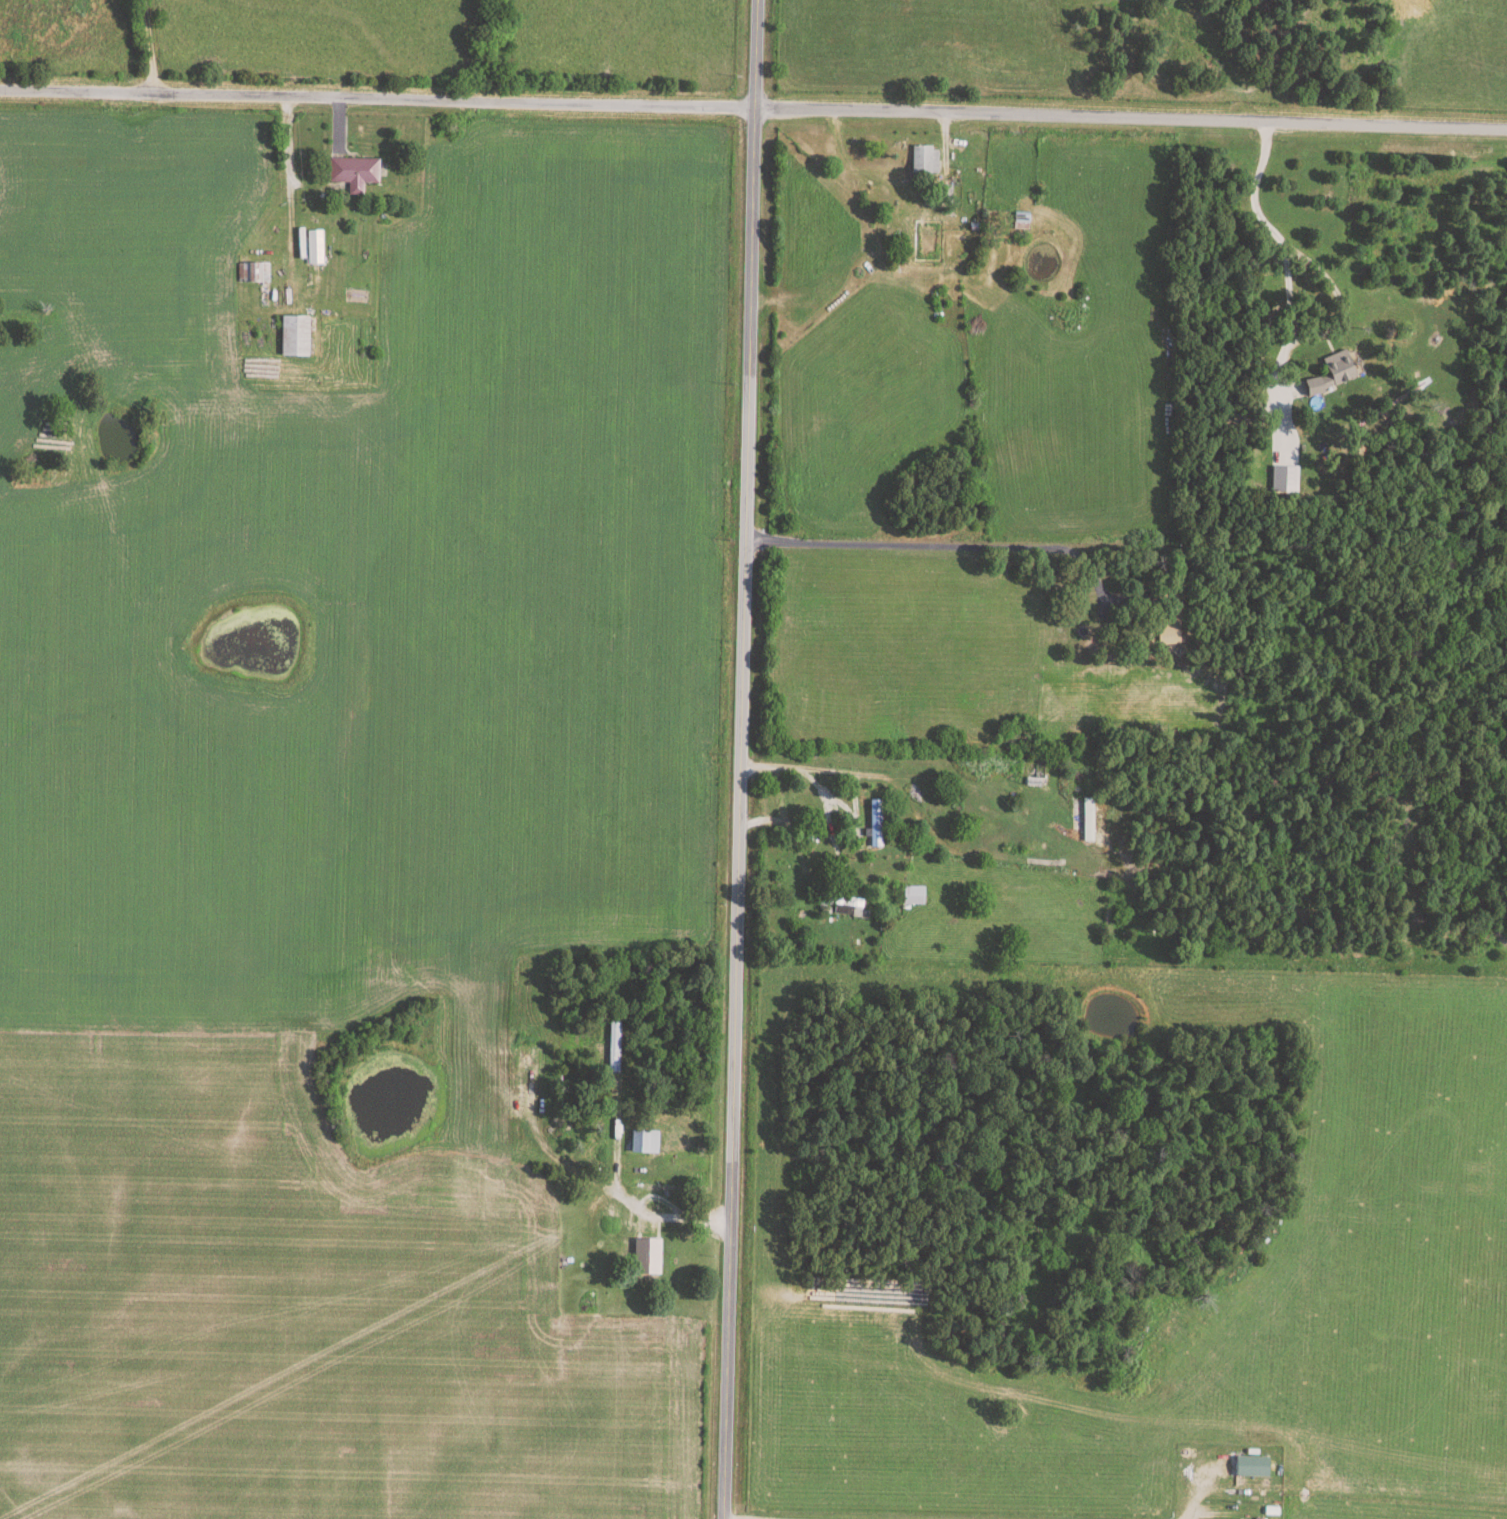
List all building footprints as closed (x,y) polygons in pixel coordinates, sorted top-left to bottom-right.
[(911,146),(911,173),(937,172),(936,146),(911,146)] [(362,194),(362,182),(376,182),(377,158),(331,157),(330,181),(347,181),(347,193),(362,194)] [(950,202),(952,185),(941,184),(939,201),(950,202)] [(322,263),(321,229),(306,230),(307,264),(322,263)] [(268,262),(237,263),(237,282),(268,281),(268,262)] [(308,316),(280,316),(279,356),(307,356),(308,316)] [(1322,358),(1328,372),(1304,382),(1309,396),(1357,376),(1345,349),(1322,358)] [(1298,467),(1272,466),(1271,491),(1297,492),(1298,467)] [(1157,645),(1177,644),(1176,612),(1155,614),(1157,645)] [(1083,840),(1093,840),(1093,797),(1083,796),(1083,840)] [(869,798),(869,845),(880,845),(880,798),(869,798)] [(923,904),(924,885),(903,884),(902,903),(923,904)] [(861,895),(822,894),(822,905),(834,905),(834,913),(860,914),(861,895)] [(629,1151),(656,1152),(657,1129),(630,1129),(629,1151)] [(633,1272),(659,1273),(659,1238),(634,1237),(633,1272)] [(1268,1456),(1239,1456),(1239,1476),(1268,1476),(1268,1456)]
